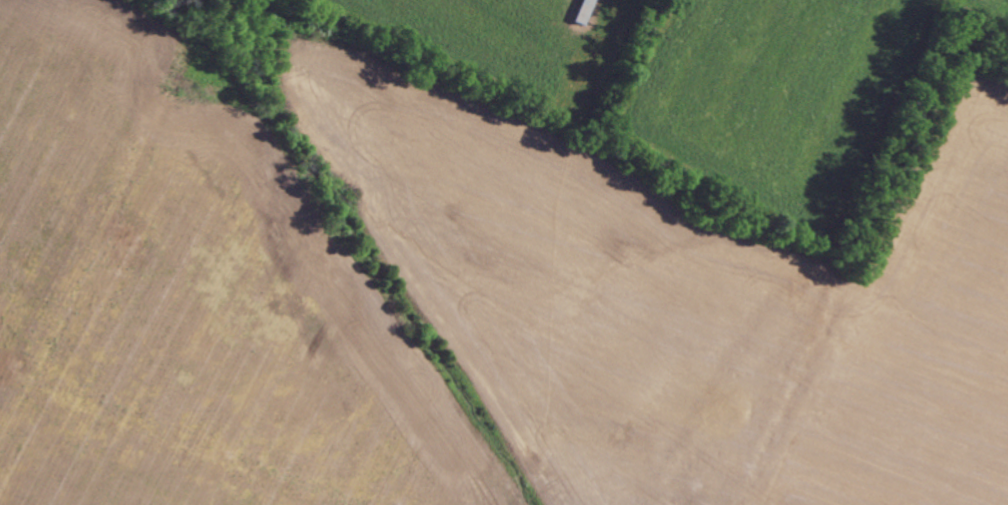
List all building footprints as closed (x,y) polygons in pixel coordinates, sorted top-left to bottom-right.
[(585,25),(594,0),(583,0),(575,21),(585,25)]
